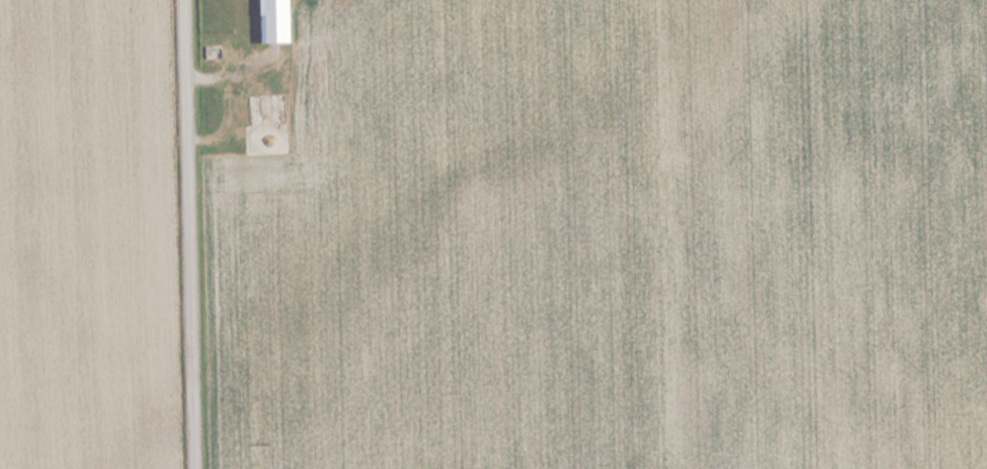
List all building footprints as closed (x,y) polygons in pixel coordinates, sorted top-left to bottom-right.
[(258,42),(269,42),(269,13),(258,13),(258,42)]
